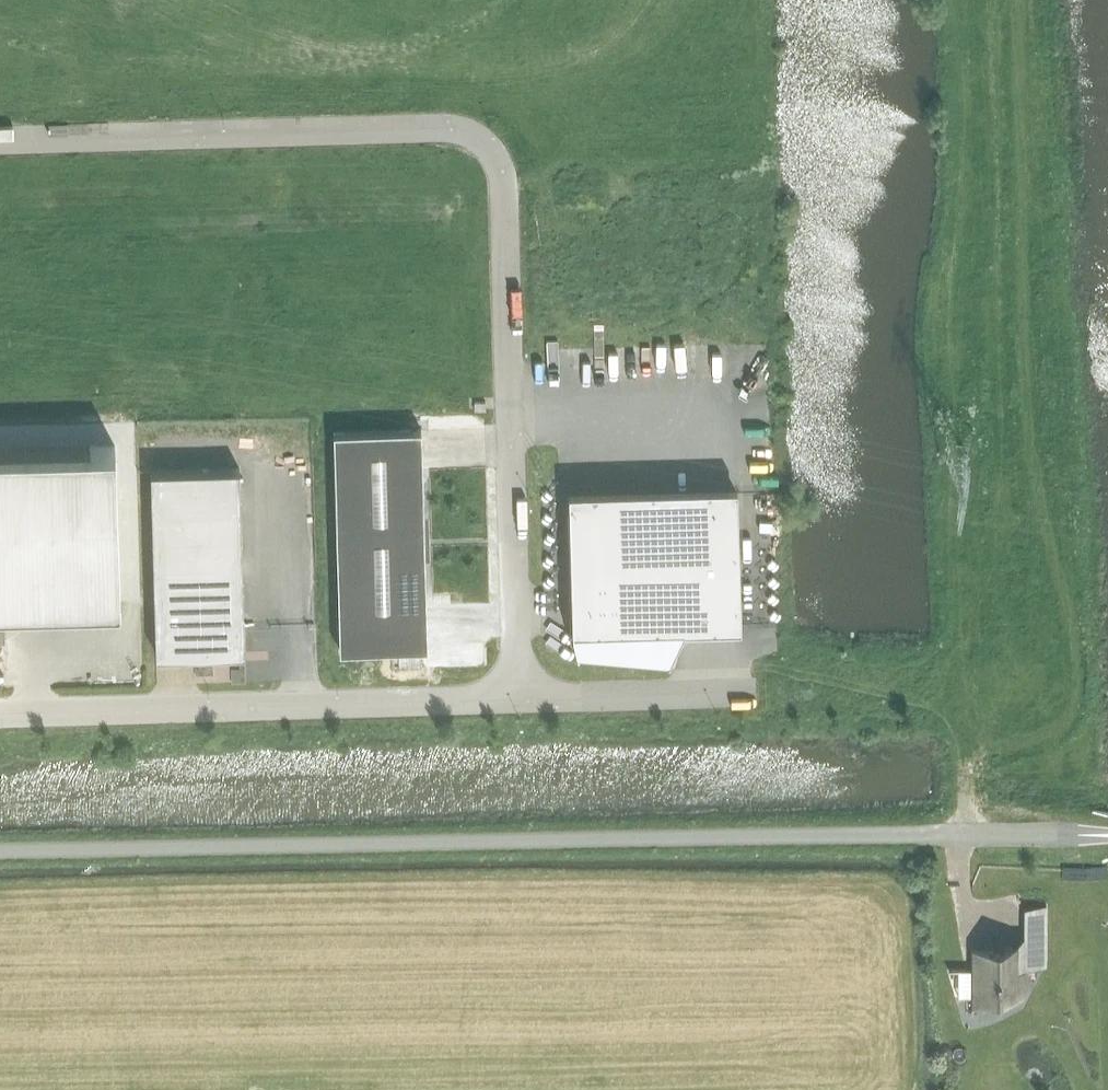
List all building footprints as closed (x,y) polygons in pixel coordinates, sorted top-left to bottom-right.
[(486,411),(486,402),(481,402),(474,402),(474,411),(481,411),(486,411)] [(424,542),(421,429),(333,432),(339,651),(427,648),(424,542)] [(119,602),(115,446),(0,450),(0,605),(119,602)] [(239,468),(150,470),(156,655),(244,653),(243,626),(239,468)] [(589,489),(568,490),(571,614),(572,630),(574,643),(578,660),(579,660),(579,657),(666,666),(665,668),(667,669),(683,627),(702,627),(721,626),(740,626),(736,492),(736,485),(715,486),(694,487),(673,487),(652,488),(631,488),(610,489),(589,489)] [(971,1016),(974,1016),(974,1005),(974,994),(1025,994),(1025,966),(1046,966),(1046,949),(971,949),(971,1016)]
